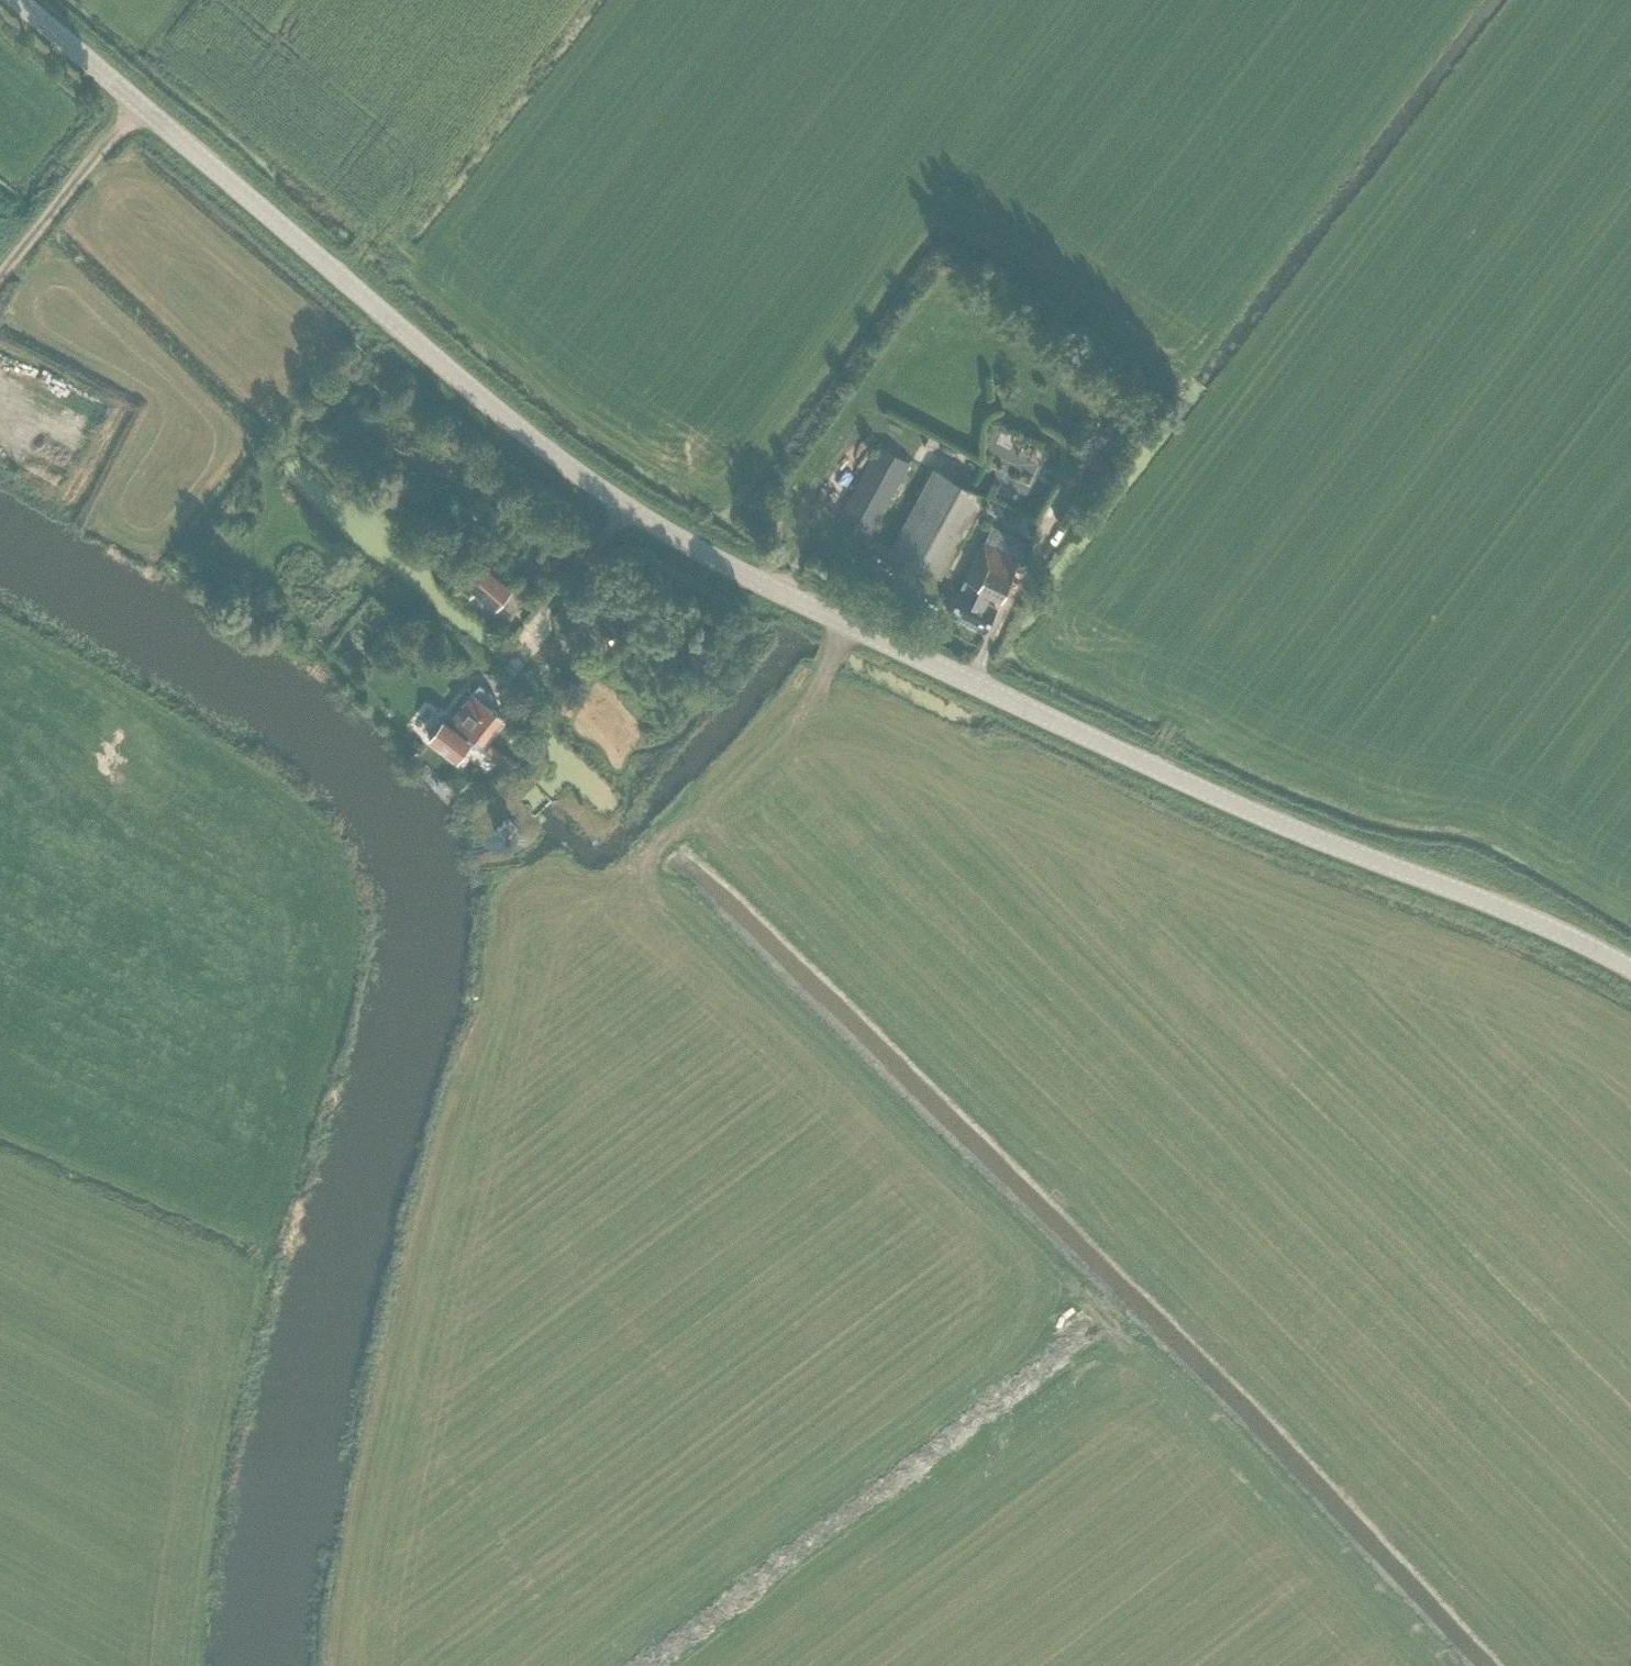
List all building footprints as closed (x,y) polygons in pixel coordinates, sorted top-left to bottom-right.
[(1029,486),(1049,444),(999,420),(979,462),(1029,486)] [(869,539),(911,461),(879,444),(837,521),(869,539)] [(941,577),(953,556),(985,497),(934,470),(891,550),(941,577)] [(1027,542),(992,525),(984,542),(948,614),(984,631),(996,607),(985,601),(989,592),(1000,597),(1019,560),(1018,559),(1027,542)] [(495,610),(512,590),(477,561),(460,580),(495,610)] [(466,736),(442,718),(427,737),(457,759),(475,735),(484,742),(504,717),(486,704),(493,696),(479,686),(453,718),(469,731),(466,736)] [(506,756),(501,764),(507,769),(517,764),(506,756)] [(512,822),(508,818),(495,832),(508,844),(521,831),(517,827),(519,824),(515,819),(512,822)]
